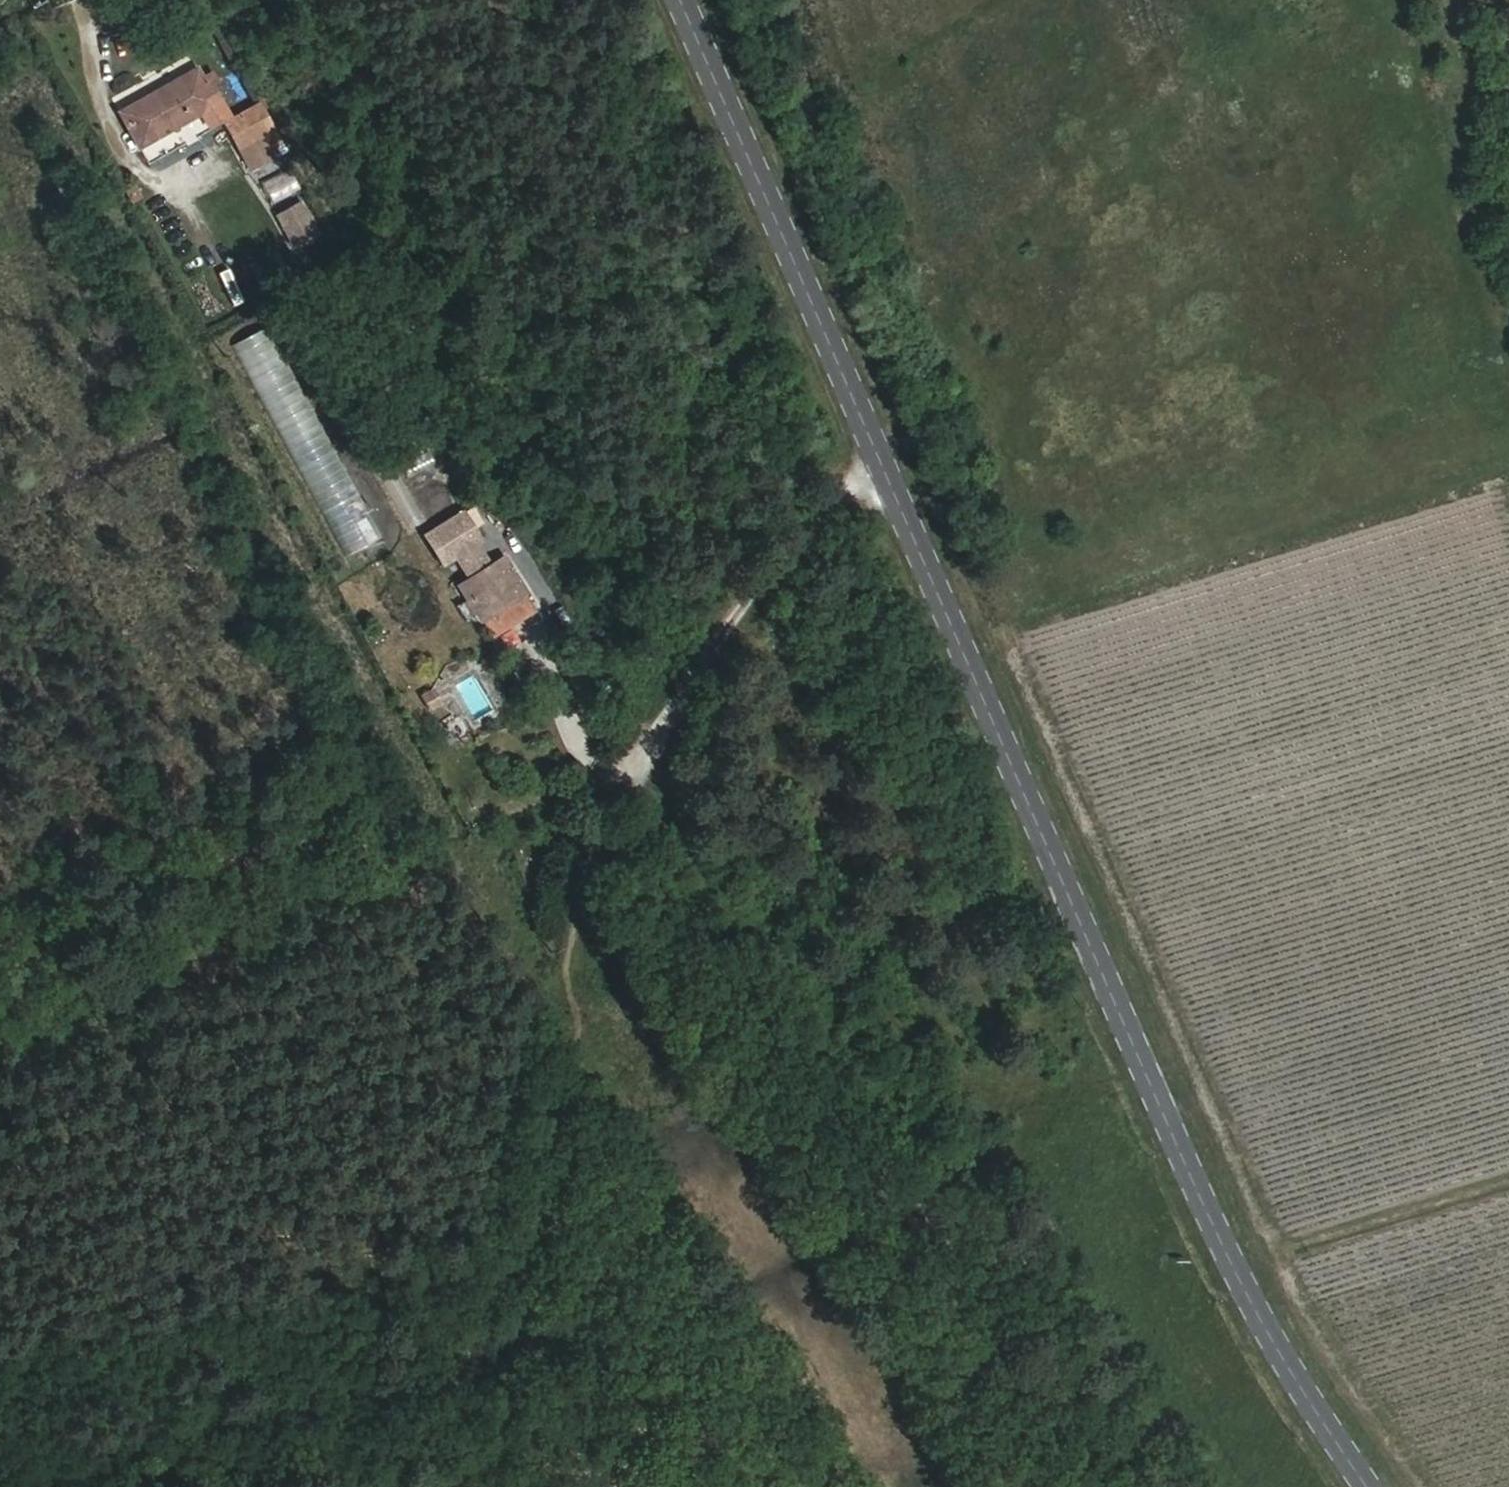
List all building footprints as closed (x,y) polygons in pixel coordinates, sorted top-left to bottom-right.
[(139,146),(201,112),(210,128),(222,121),(237,149),(271,131),(258,107),(231,121),(211,87),(217,84),(212,75),(201,80),(196,71),(120,113),(139,146)] [(282,150),(271,131),(237,149),(248,169),(282,150)] [(315,234),(299,205),(282,214),(298,243),(315,234)] [(298,243),(282,214),(279,216),(294,245),(298,243)] [(430,455),(400,462),(403,476),(433,469),(430,455)] [(482,622),(526,595),(505,560),(491,569),(476,545),(481,543),(464,515),(427,538),(444,565),(457,557),(472,581),(461,588),(482,622)] [(536,611),(526,595),(482,622),(492,638),(536,611)] [(440,703),(433,690),(422,696),(429,709),(440,703)] [(454,712),(439,723),(451,741),(467,730),(454,712)]
